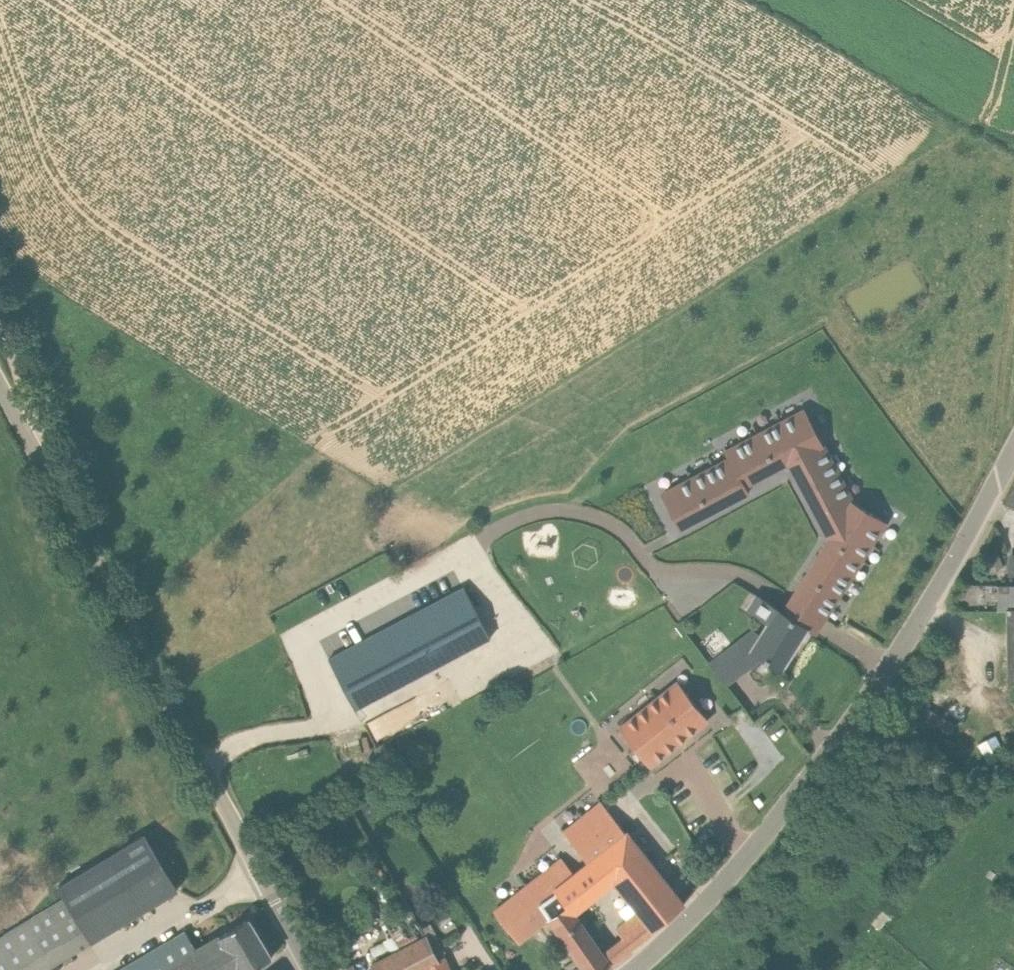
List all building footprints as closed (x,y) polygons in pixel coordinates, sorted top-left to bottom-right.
[(791,467),(823,528),(832,533),(791,598),(783,612),(808,628),(807,629),(814,633),(824,619),(825,617),(824,617),(884,521),(852,501),(825,449),(822,444),(804,410),(726,452),(729,459),(662,494),(680,528),(748,492),(745,485),(789,462),(791,467)] [(463,586),(346,649),(329,658),(355,709),(490,638),(463,586)] [(808,628),(783,612),(755,594),(747,608),(768,621),(750,649),(782,669),(807,629),(808,628)] [(745,670),(729,649),(710,664),(726,685),(745,670)] [(663,693),(694,732),(708,720),(677,682),(663,693)] [(694,732),(663,693),(648,705),(679,743),(694,732)] [(648,705),(634,716),(664,755),(679,743),(648,705)] [(664,755),(634,716),(618,729),(650,767),(664,755)] [(550,919),(586,969),(601,969),(610,964),(574,912),(594,896),(614,880),(630,901),(620,910),(628,920),(618,928),(632,946),(684,904),(627,834),(626,834),(601,801),(563,831),(587,862),(574,872),(562,859),(495,911),(519,943),(550,919)] [(59,887),(65,897),(91,941),(177,890),(144,835),(59,887)] [(272,956),(250,918),(197,950),(186,931),(121,969),(250,969),(272,956)] [(421,928),(427,938),(435,955),(444,950),(430,923),(421,928)] [(440,965),(439,961),(435,955),(427,938),(373,965),(376,969),(429,969),(440,965)] [(444,958),(439,961),(440,965),(429,969),(449,969),(444,958)]
